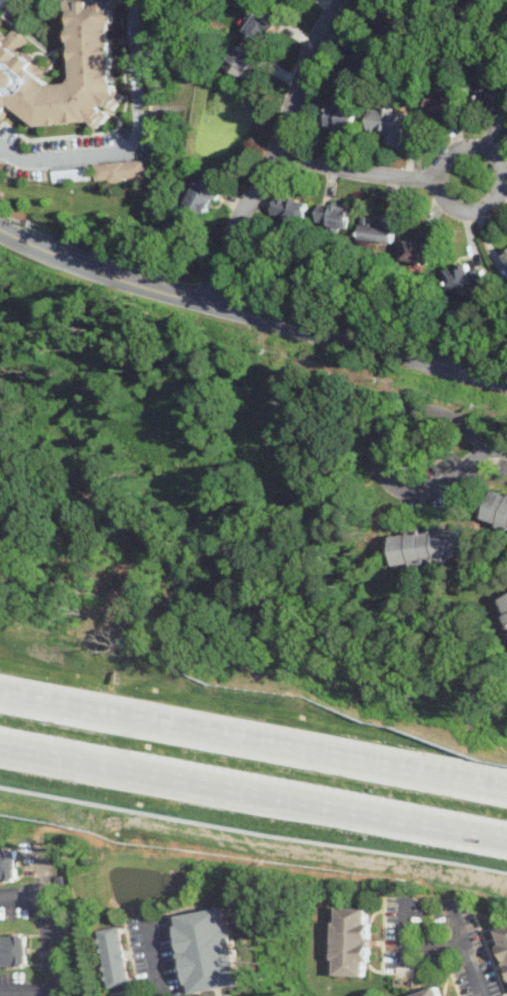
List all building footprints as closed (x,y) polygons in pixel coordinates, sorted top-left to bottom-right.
[(75,78),(72,81),(58,83),(17,46),(6,47),(8,44),(0,37),(0,117),(3,120),(0,124),(0,125),(105,116),(104,102),(113,111),(125,97),(120,92),(112,5),(106,0),(68,0),(75,78)] [(246,7),(250,0),(261,0),(281,13),(264,41),(244,29),(250,23),(244,20),(250,10),(246,7)] [(415,20),(397,4),(379,23),(397,40),(415,20)] [(243,77),(247,69),(255,73),(264,56),(237,42),(224,67),(243,77)] [(379,61),(360,46),(343,68),(362,83),(379,61)] [(482,82),(477,103),(506,110),(506,88),(482,82)] [(461,119),(461,93),(427,93),(427,119),(461,119)] [(360,107),(329,100),(322,127),(353,135),(360,107)] [(401,146),(401,109),(368,108),(367,134),(383,135),(383,146),(401,146)] [(144,182),(143,161),(93,162),(94,184),(144,182)] [(51,183),(89,181),(89,169),(50,171),(51,183)] [(223,188),(201,176),(185,203),(207,215),(223,188)] [(270,217),(305,224),(310,201),(275,194),(270,217)] [(349,230),(352,207),(319,203),(316,226),(349,230)] [(374,216),(363,215),(359,239),(393,244),(397,216),(374,213),(374,216)] [(433,265),(436,234),(418,233),(417,240),(405,239),(403,263),(433,265)] [(473,264),(447,265),(448,292),(485,291),(485,270),(473,270),(473,264)] [(493,489),(482,521),(506,530),(506,494),(493,489)] [(391,532),(395,568),(464,560),(461,525),(391,532)] [(506,622),(506,595),(498,598),(506,622)] [(0,850),(0,882),(17,881),(16,850),(0,850)] [(188,994),(240,985),(227,906),(175,915),(188,994)] [(338,907),(334,977),(367,978),(371,909),(338,907)] [(105,988),(130,984),(121,926),(96,930),(105,988)] [(495,930),(506,968),(506,926),(495,930)] [(26,968),(27,937),(0,936),(0,968),(26,968)] [(411,995),(445,995),(440,984),(411,995)]
